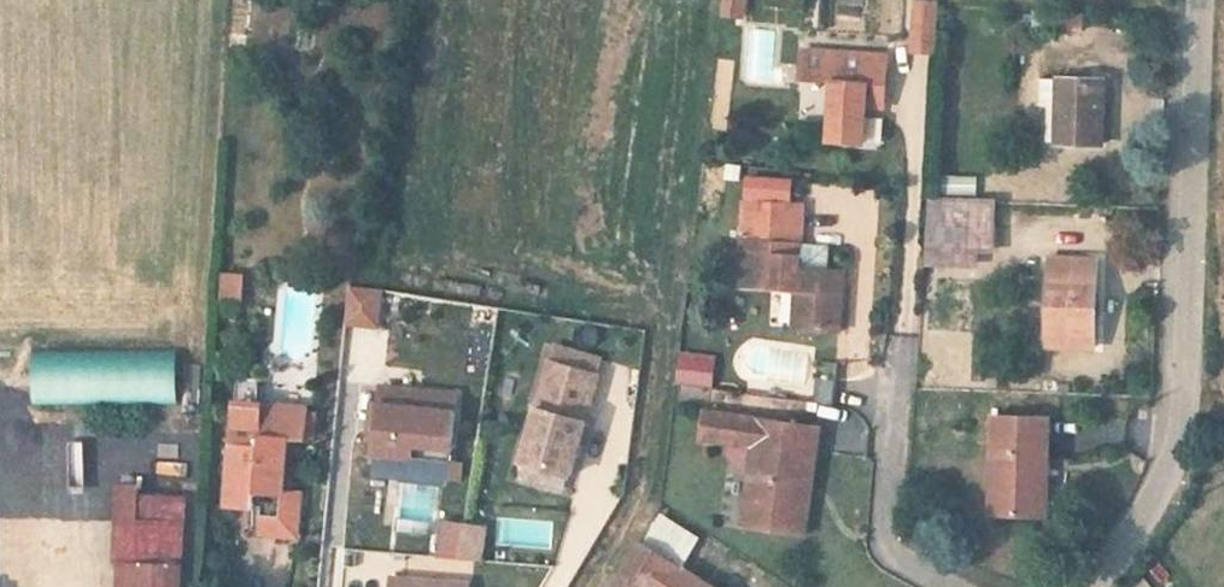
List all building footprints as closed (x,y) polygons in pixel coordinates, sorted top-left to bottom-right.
[(720,7),(737,10),(739,0),(721,0),(720,7)] [(914,47),(931,48),(936,5),(936,0),(918,0),(914,47)] [(1034,25),(1085,29),(1086,12),(1035,8),(1034,25)] [(881,60),(800,56),(799,84),(834,86),(831,138),(866,140),(868,102),(879,104),(881,60)] [(1084,86),(1039,82),(1021,80),(1018,108),(1037,109),(1034,147),(1079,151),(1084,86)] [(978,192),(978,173),(945,174),(946,193),(978,192)] [(917,190),(910,255),(973,261),(974,247),(934,243),(939,193),(917,190)] [(980,197),(939,193),(934,243),(974,247),(980,197)] [(799,202),(744,196),(734,272),(783,278),(779,319),(826,323),(832,270),(793,265),(799,202)] [(1027,251),(1020,343),(1069,347),(1073,253),(1027,251)] [(222,299),(246,300),(247,273),(222,272),(222,299)] [(381,329),(387,287),(350,282),(344,323),(381,329)] [(180,404),(180,351),(34,350),(34,403),(180,404)] [(693,359),(663,355),(661,374),(690,378),(693,359)] [(588,375),(539,361),(510,462),(559,476),(588,375)] [(835,406),(836,379),(818,379),(817,406),(835,406)] [(440,458),(447,392),(375,385),(369,451),(440,458)] [(304,404),(234,401),(230,489),(274,491),(273,511),(298,512),(299,484),(284,483),(287,432),(302,432),(304,404)] [(778,420),(676,405),(672,427),(701,432),(699,442),(716,466),(724,466),(718,514),(766,521),(778,420)] [(1017,453),(1032,455),(1032,414),(979,411),(972,511),(1014,516),(1017,453)] [(796,423),(778,420),(766,521),(784,524),(796,423)] [(117,495),(113,568),(128,569),(127,586),(180,586),(185,499),(117,495)] [(639,511),(621,531),(662,558),(676,534),(639,511)] [(486,558),(489,521),(442,517),(439,554),(486,558)] [(621,531),(589,586),(707,586),(662,558),(621,531)] [(461,581),(383,574),(382,586),(461,586),(461,581)]
